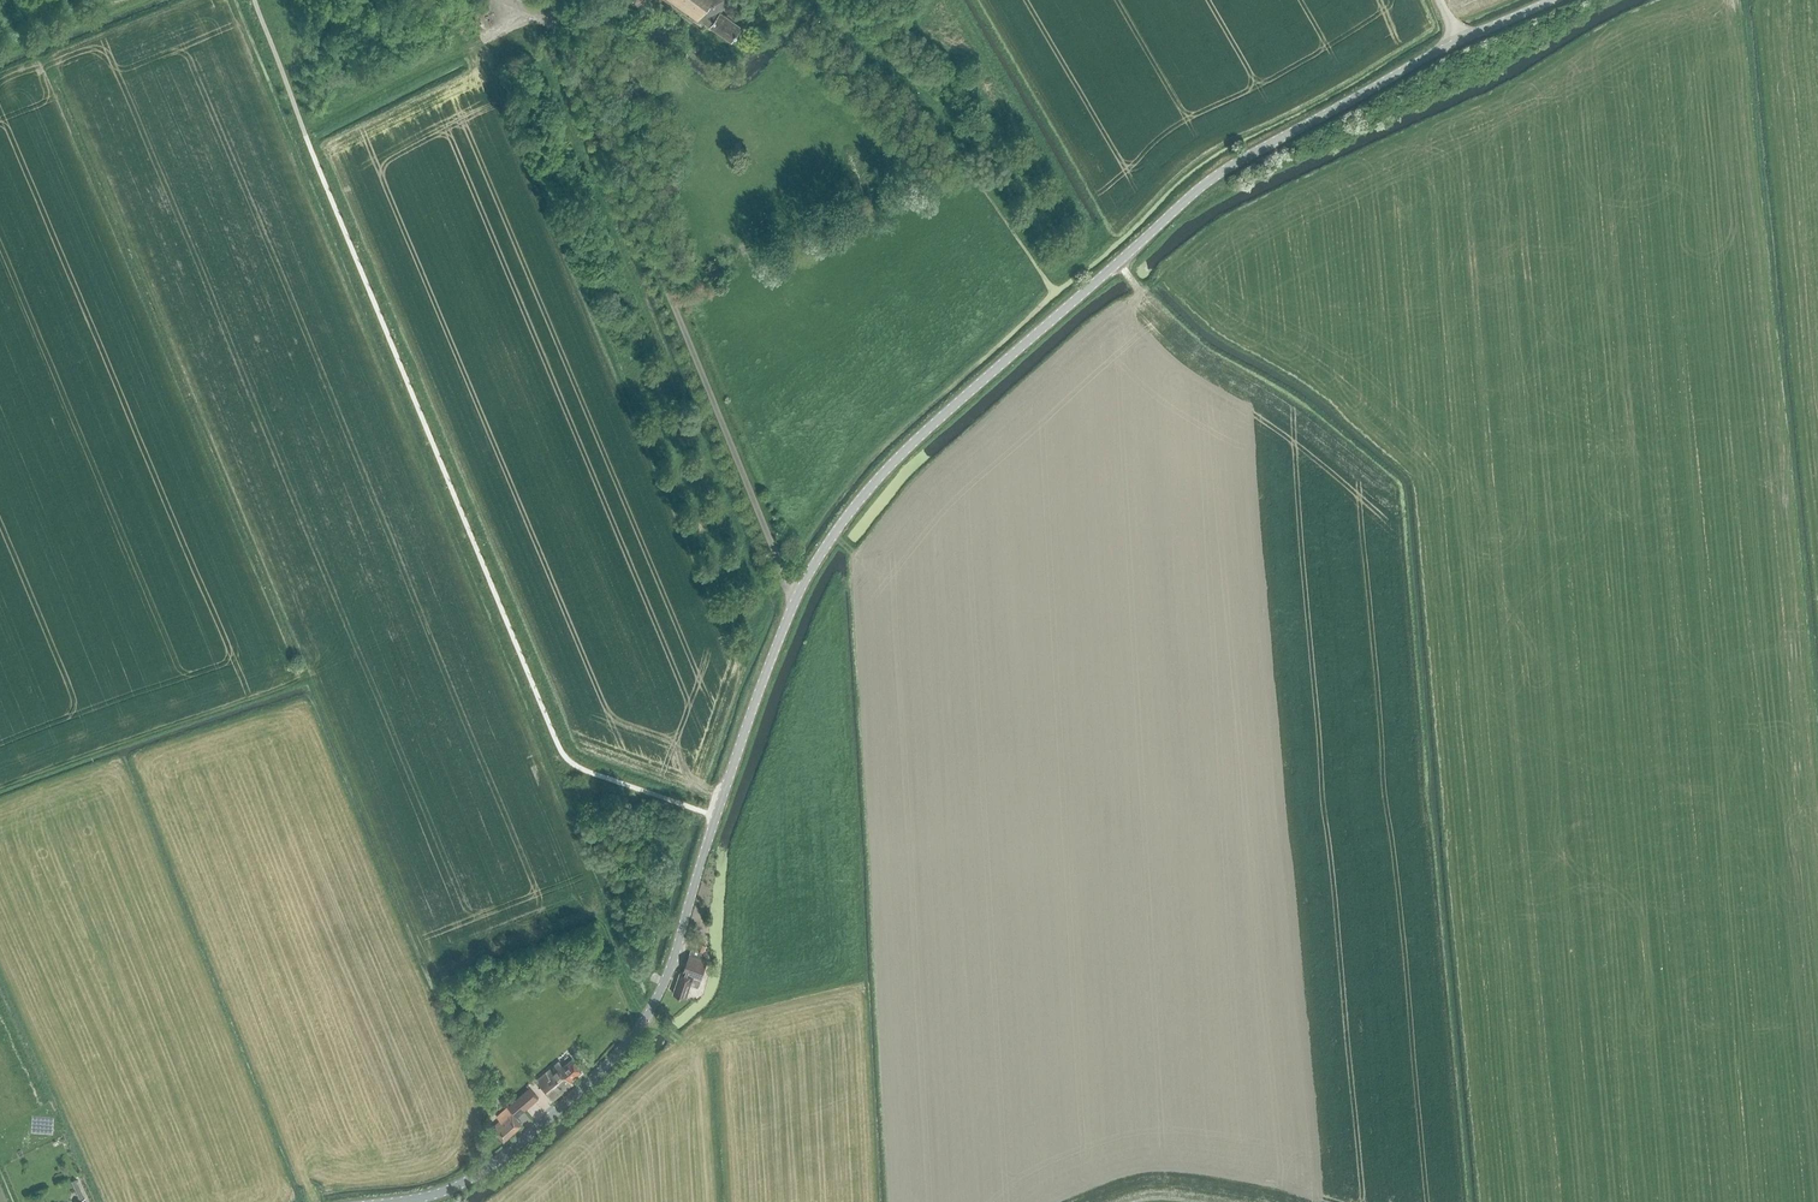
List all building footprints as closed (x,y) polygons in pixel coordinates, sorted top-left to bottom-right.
[(703,26),(705,23),(732,41),(741,27),(720,12),(728,0),(666,0),(703,26)] [(739,13),(732,8),(727,15),(734,20),(739,13)] [(698,987),(707,961),(690,955),(683,974),(680,973),(673,993),(686,998),(691,984),(698,987)] [(570,1080),(582,1071),(573,1060),(564,1067),(559,1062),(536,1080),(552,1100),(573,1083),(570,1080)] [(490,1084),(489,1079),(479,1084),(480,1088),(490,1084)] [(518,1116),(538,1098),(529,1088),(509,1106),(518,1116)] [(504,1142),(522,1125),(506,1108),(496,1117),(500,1121),(491,1129),(504,1142)]
